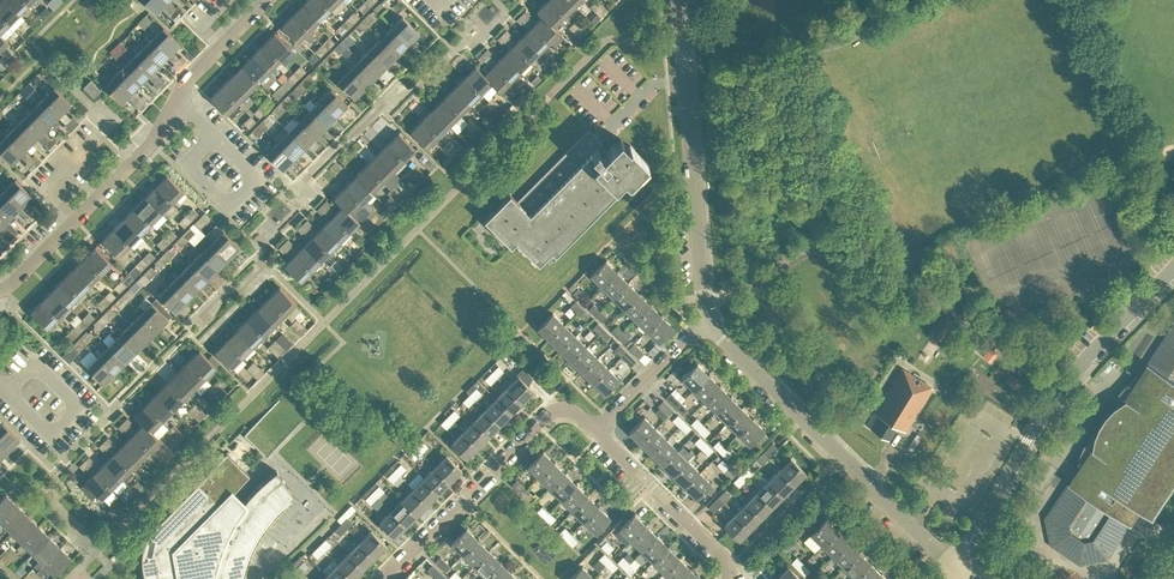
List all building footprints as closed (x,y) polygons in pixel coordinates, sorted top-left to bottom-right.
[(9,23),(19,14),(5,0),(0,0),(0,14),(9,23)] [(19,14),(29,4),(25,0),(5,0),(19,14)] [(163,5),(166,3),(163,0),(143,0),(156,13),(163,5)] [(170,12),(176,7),(169,0),(163,0),(166,3),(163,5),(170,12)] [(303,2),(320,19),(331,9),(322,0),(306,0),(303,2)] [(331,9),(339,0),(322,0),(331,9)] [(370,6),(365,0),(357,7),(363,13),(370,6)] [(399,0),(397,0),(392,5),(398,11),(404,5),(399,0)] [(553,27),(560,20),(564,25),(568,21),(564,16),(548,0),(547,0),(536,11),(541,16),(542,15),(553,27)] [(564,16),(575,5),(569,0),(548,0),(564,16)] [(595,11),(602,4),(598,0),(595,0),(589,6),(595,11)] [(303,2),(293,13),(310,30),(320,19),(303,2)] [(380,2),(373,9),(379,15),(386,7),(380,2)] [(602,4),(595,11),(600,17),(607,9),(602,4)] [(178,5),(176,7),(170,12),(168,14),(172,18),(182,9),(178,5)] [(44,18),(50,11),(45,6),(39,13),(44,18)] [(520,23),(522,21),(528,16),(530,14),(525,9),(516,19),(520,23)] [(310,30),(293,13),(281,25),(298,42),(304,35),(310,41),(315,37),(309,31),(310,30)] [(369,13),(362,20),(368,25),(375,18),(369,13)] [(9,23),(0,14),(0,33),(9,23)] [(350,15),(343,22),(349,27),(356,20),(350,15)] [(532,25),(549,42),(559,32),(553,27),(542,15),(541,16),(534,22),(532,25)] [(402,16),(391,27),(408,43),(419,32),(402,16)] [(522,35),(539,52),(549,42),(532,25),(534,22),(528,16),(522,21),(529,28),(522,35)] [(368,25),(362,20),(355,27),(361,33),(368,25)] [(568,27),(574,33),(581,25),(575,20),(568,27)] [(349,27),(343,22),(336,29),(342,34),(349,27)] [(581,25),(574,33),(579,38),(586,31),(581,25)] [(163,26),(153,37),(170,53),(167,56),(174,63),(179,57),(172,51),(180,43),(163,26)] [(391,27),(380,37),(397,54),(408,43),(391,27)] [(501,42),(503,40),(508,35),(510,33),(506,29),(497,38),(501,42)] [(274,32),(263,43),(280,59),(280,60),(285,65),(289,61),(284,55),(291,48),(274,32)] [(9,41),(0,33),(0,50),(9,41)] [(348,34),(341,41),(347,47),(354,40),(348,34)] [(503,54),(520,71),(529,61),(512,45),(515,42),(508,35),(503,40),(510,47),(503,54)] [(512,45),(529,61),(539,52),(522,35),(515,42),(512,45)] [(329,36),(322,43),(327,49),(334,42),(329,36)] [(153,37),(143,46),(160,63),(167,56),(170,53),(153,37)] [(380,37),(370,48),(387,65),(397,54),(380,37)] [(347,47),(341,41),(334,48),(340,54),(347,47)] [(263,43),(253,54),(269,70),(280,60),(280,59),(263,43)] [(327,49),(322,43),(314,50),(320,56),(327,49)] [(150,73),(147,75),(154,82),(160,77),(153,70),(160,63),(143,46),(133,56),(150,73)] [(370,48),(359,59),(376,76),(387,65),(370,48)] [(482,62),(484,60),(489,54),(491,52),(487,48),(477,58),(482,62)] [(323,59),(329,65),(336,57),(331,52),(323,59)] [(253,54),(242,64),(259,81),(269,70),(253,54)] [(487,63),(480,70),(484,74),(483,74),(492,82),(491,82),(500,91),(510,81),(493,64),(496,61),(489,54),(484,60),(487,63)] [(493,64),(510,81),(520,71),(503,54),(496,61),(493,64)] [(181,55),(179,57),(174,63),(172,65),(176,69),(185,60),(181,55)] [(124,66),(141,82),(147,75),(150,73),(133,56),(124,66)] [(359,59),(348,70),(365,87),(376,76),(359,59)] [(242,64),(231,75),(248,92),(259,81),(242,64)] [(300,65),(293,72),(298,78),(306,71),(300,65)] [(475,65),(464,76),(481,93),(491,82),(492,82),(483,74),(484,74),(480,70),(475,65)] [(128,95),(135,102),(141,96),(134,89),(141,82),(124,66),(114,75),(131,92),(128,95)] [(365,87),(348,70),(337,81),(354,98),(365,87)] [(309,74),(302,81),(307,86),(314,79),(309,74)] [(121,102),(128,95),(131,92),(114,75),(104,86),(121,102)] [(162,75),(160,77),(154,82),(152,84),(157,88),(166,79),(162,75)] [(231,75),(220,86),(237,103),(248,92),(231,75)] [(289,76),(282,83),(288,89),(295,81),(289,76)] [(464,76),(453,87),(470,104),(481,93),(464,76)] [(83,86),(93,96),(100,89),(90,79),(83,86)] [(307,86),(302,81),(295,88),(291,92),(303,104),(307,100),(300,93),(307,86)] [(288,89),(282,83),(275,90),(281,96),(288,89)] [(54,86),(44,97),(61,113),(58,116),(65,123),(70,117),(63,111),(71,103),(54,86)] [(220,86),(209,97),(226,114),(237,103),(220,86)] [(453,87),(443,98),(459,114),(470,104),(453,87)] [(331,88),(320,99),(336,115),(347,104),(331,88)] [(516,108),(527,97),(523,93),(512,104),(516,108)] [(143,94),(141,96),(135,102),(133,104),(137,108),(142,103),(147,98),(143,94)] [(287,95),(280,102),(286,108),(293,101),(287,95)] [(44,97),(34,106),(51,123),(58,116),(61,113),(44,97)] [(268,97),(261,104),(266,110),(274,103),(268,97)] [(485,104),(490,109),(497,102),(492,97),(485,104)] [(443,98),(432,108),(449,125),(459,114),(443,98)] [(320,99),(309,109),(326,126),(336,115),(320,99)] [(286,108),(280,102),(273,109),(279,115),(286,108)] [(497,102),(490,109),(496,115),(503,108),(497,102)] [(512,103),(502,114),(506,118),(508,116),(516,108),(512,104),(512,103)] [(266,110),(261,104),(254,111),(259,117),(266,110)] [(41,133),(39,135),(46,142),(51,137),(44,130),(51,123),(34,106),(25,116),(41,133)] [(432,108),(421,119),(438,136),(449,125),(432,108)] [(309,109),(298,120),(315,137),(326,126),(309,109)] [(72,115),(70,117),(65,123),(63,125),(67,129),(77,120),(72,115)] [(243,122),(248,128),(256,121),(250,115),(243,122)] [(15,126),(32,142),(39,135),(41,133),(25,116),(15,126)] [(266,117),(259,124),(264,130),(271,123),(266,117)] [(464,125),(469,131),(476,124),(471,118),(464,125)] [(438,136),(421,119),(410,130),(427,147),(438,136)] [(298,120),(287,131),(304,148),(315,137),(298,120)] [(264,130),(259,124),(252,131),(257,137),(264,130)] [(476,124),(469,131),(475,136),(482,129),(476,124)] [(19,155),(26,162),(32,156),(25,149),(32,142),(15,126),(5,135),(22,152),(19,155)] [(603,148),(603,147),(602,145),(602,144),(600,141),(598,138),(594,134),(588,128),(517,200),(509,193),(484,219),(510,246),(515,241),(538,263),(549,252),(553,256),(619,189),(616,185),(624,178),(628,182),(647,162),(630,145),(628,146),(620,137),(606,151),(605,150),(604,149),(603,148)] [(287,131),(277,142),(293,158),(304,148),(287,131)] [(387,143),(404,160),(415,149),(398,132),(387,143)] [(19,155),(22,152),(5,135),(0,141),(0,150),(12,162),(19,155)] [(53,135),(51,137),(46,142),(44,144),(48,148),(57,139),(53,135)] [(443,146),(448,152),(455,145),(449,140),(443,146)] [(293,158),(277,142),(266,153),(283,169),(293,158)] [(377,154),(393,170),(404,160),(387,143),(377,154)] [(455,145),(448,152),(453,158),(460,151),(455,145)] [(34,154),(32,156),(26,162),(24,164),(29,168),(38,158),(34,154)] [(366,165),(383,181),(393,170),(377,154),(366,165)] [(408,171),(414,176),(421,169),(415,164),(408,171)] [(355,175),(372,192),(383,181),(366,165),(355,175)] [(421,169),(414,176),(419,182),(426,175),(421,169)] [(167,174),(156,185),(172,202),(183,191),(167,174)] [(344,186),(361,203),(372,192),(355,175),(344,186)] [(15,179),(5,189),(22,206),(19,208),(26,215),(31,210),(24,203),(32,195),(15,179)] [(156,185),(145,196),(162,212),(172,202),(156,185)] [(385,194),(390,200),(399,191),(394,185),(385,194)] [(350,214),(351,213),(361,203),(344,186),(333,197),(342,206),(342,205),(350,214)] [(0,194),(0,203),(12,215),(19,208),(22,206),(5,189),(0,194)] [(399,191),(390,200),(396,205),(405,196),(399,191)] [(145,196),(134,207),(151,223),(162,212),(145,196)] [(321,213),(323,211),(328,206),(330,204),(326,199),(317,209),(321,213)] [(0,227),(0,228),(6,234),(12,229),(5,223),(12,215),(0,203),(0,223),(2,225),(0,227)] [(333,215),(349,232),(359,222),(351,213),(350,214),(342,205),(342,206),(335,212),(333,215)] [(323,225),(339,242),(349,232),(333,215),(335,212),(328,206),(323,211),(330,218),(323,225)] [(134,207),(123,217),(140,234),(151,223),(134,207)] [(192,207),(185,214),(191,220),(198,213),(192,207)] [(365,214),(371,219),(378,212),(373,207),(365,214)] [(33,208),(31,210),(26,215),(24,217),(28,221),(37,212),(33,208)] [(378,212),(371,219),(376,225),(383,217),(378,212)] [(191,220),(185,214),(178,221),(184,227),(191,220)] [(193,223),(199,228),(206,221),(201,215),(193,223)] [(123,217),(113,228),(130,245),(140,234),(123,217)] [(302,232),(304,230),(309,225),(311,223),(307,219),(298,228),(302,232)] [(311,237),(304,244),(320,261),(330,251),(313,235),(316,232),(309,225),(304,230),(311,237)] [(313,235),(330,251),(339,242),(323,225),(316,232),(313,235)] [(190,226),(183,233),(188,239),(195,232),(190,226)] [(14,227),(12,229),(6,234),(4,236),(9,241),(13,236),(18,232),(14,227)] [(130,245),(113,228),(102,239),(119,256),(130,245)] [(171,229),(164,236),(169,241),(176,234),(171,229)] [(206,235),(212,241),(229,257),(240,246),(223,230),(216,237),(210,231),(206,235)] [(188,239),(183,233),(176,241),(181,246),(188,239)] [(169,241),(164,236),(157,243),(162,249),(169,241)] [(282,252),(284,250),(290,244),(292,242),(288,238),(278,248),(282,252)] [(212,241),(201,252),(218,268),(229,257),(212,241)] [(290,244),(284,250),(291,257),(284,264),(301,281),(311,271),(294,254),(297,251),(290,244)] [(304,244),(297,251),(294,254),(311,271),(320,261),(304,244)] [(95,246),(84,257),(101,274),(112,263),(95,246)] [(168,248),(161,255),(167,260),(174,253),(168,248)] [(149,251),(142,257),(148,263),(155,256),(149,251)] [(201,252),(190,262),(207,279),(218,268),(201,252)] [(167,260),(161,255),(154,262),(160,268),(167,260)] [(84,257),(73,268),(90,284),(101,274),(84,257)] [(148,263),(142,257),(135,265),(141,270),(148,263)] [(343,266),(335,259),(330,265),(337,272),(343,266)] [(590,275),(601,286),(617,271),(605,259),(590,275)] [(190,262),(180,273),(197,290),(207,279),(190,262)] [(143,273),(149,278),(156,271),(151,266),(143,273)] [(73,268),(63,278),(79,295),(90,284),(73,268)] [(601,286),(612,297),(628,282),(617,271),(601,286)] [(180,273),(169,284),(186,301),(197,290),(180,273)] [(63,278),(52,289),(69,306),(79,295),(63,278)] [(113,286),(119,292),(126,285),(121,279),(113,286)] [(612,297),(623,308),(639,293),(628,282),(612,297)] [(186,301),(169,284),(158,295),(175,312),(186,301)] [(279,286),(268,297),(285,314),(296,302),(279,286)] [(129,287),(122,295),(127,300),(135,293),(129,287)] [(584,293),(578,287),(573,292),(579,298),(584,293)] [(52,289),(41,300),(58,317),(69,306),(52,289)] [(110,290),(103,297),(108,303),(115,296),(110,290)] [(623,308),(635,319),(650,304),(639,293),(623,308)] [(127,300),(122,295),(115,302),(120,307),(127,300)] [(108,303),(103,297),(96,304),(101,310),(108,303)] [(268,297),(258,308),(274,324),(285,314),(268,297)] [(135,308),(140,313),(157,329),(171,315),(155,298),(144,309),(139,304),(135,308)] [(30,311),(47,328),(58,317),(41,300),(30,311)] [(570,305),(577,311),(582,306),(575,300),(570,305)] [(589,308),(595,314),(600,309),(594,303),(589,308)] [(635,319),(646,330),(661,315),(650,304),(635,319)] [(582,306),(577,311),(583,317),(588,312),(582,306)] [(258,308),(247,318),(264,335),(274,324),(258,308)] [(107,309),(100,316),(106,322),(113,315),(107,309)] [(600,309),(595,314),(602,321),(607,316),(600,309)] [(88,312),(81,319),(87,324),(94,317),(88,312)] [(537,328),(548,339),(564,324),(552,312),(537,328)] [(140,313),(130,324),(146,340),(157,329),(140,313)] [(946,313),(934,334),(942,339),(954,318),(946,313)] [(661,315),(646,330),(657,342),(672,326),(661,315)] [(106,322),(100,316),(93,323),(99,329),(106,322)] [(247,318),(236,329),(253,346),(264,335),(247,318)] [(289,325),(295,330),(302,323),(296,318),(289,325)] [(87,324),(81,319),(74,326),(80,331),(87,324)] [(592,327),(599,333),(604,328),(597,322),(592,327)] [(302,323),(295,330),(300,336),(307,328),(302,323)] [(117,326),(114,329),(136,351),(146,340),(130,324),(123,331),(117,326)] [(548,339),(560,350),(575,335),(564,324),(548,339)] [(611,330),(617,337),(622,331),(616,325),(611,330)] [(1079,469),(1055,505),(1054,507),(1052,512),(1051,512),(1050,518),(1049,524),(1050,530),(1050,532),(1052,537),(1055,542),(1059,548),(1065,552),(1068,554),(1075,558),(1081,560),(1087,560),(1094,560),(1100,558),(1106,555),(1111,551),(1114,547),(1117,541),(1130,523),(1139,509),(1152,517),(1173,484),(1173,325),(1139,377),(1135,375),(1125,385),(1118,393),(1111,402),(1103,412),(1097,422),(1091,432),(1085,443),(1082,450),(1075,466),(1079,469)] [(604,328),(599,333),(605,339),(610,334),(604,328)] [(71,329),(64,337),(69,342),(76,335),(71,329)] [(115,338),(108,345),(125,362),(136,351),(114,329),(110,333),(115,338)] [(236,329),(225,340),(242,357),(253,346),(236,329)] [(86,331),(79,338),(85,343),(92,336),(86,331)] [(622,331),(617,337),(624,343),(629,338),(622,331)] [(560,350),(571,361),(586,346),(575,335),(560,350)] [(947,337),(942,346),(960,357),(965,347),(947,337)] [(85,343),(79,338),(62,355),(68,362),(79,352),(77,350),(85,343)] [(268,346),(273,352),(280,344),(275,339),(268,346)] [(242,357),(225,340),(214,351),(231,368),(242,357)] [(628,347),(638,358),(644,352),(633,342),(628,347)] [(992,343),(987,354),(997,359),(1002,347),(992,343)] [(280,344),(273,352),(279,357),(286,350),(280,344)] [(614,349),(620,355),(626,350),(619,344),(614,349)] [(108,345),(97,356),(114,373),(125,362),(108,345)] [(571,361),(582,372),(597,357),(586,346),(571,361)] [(188,360),(205,377),(216,366),(213,363),(208,358),(199,349),(188,360)] [(626,350),(620,355),(631,365),(636,360),(626,350)] [(211,354),(208,358),(213,363),(216,366),(219,362),(211,354)] [(114,373),(97,356),(86,367),(103,384),(114,373)] [(582,372),(593,383),(608,368),(597,357),(582,372)] [(177,371),(194,388),(205,377),(188,360),(177,371)] [(246,368),(252,373),(259,366),(253,361),(246,368)] [(681,378),(693,389),(708,374),(697,362),(681,378)] [(498,365),(491,372),(497,377),(503,370),(498,365)] [(259,366),(252,373),(257,379),(264,371),(259,366)] [(608,368),(593,383),(604,394),(620,379),(608,368)] [(905,431),(932,387),(901,368),(874,412),(866,425),(871,428),(888,439),(896,426),(905,431)] [(167,382),(184,398),(194,388),(177,371),(167,382)] [(497,377),(491,372),(485,378),(490,383),(497,377)] [(693,389),(704,400),(719,385),(708,374),(693,389)] [(518,375),(506,386),(522,402),(533,390),(518,375)] [(209,388),(214,394),(221,386),(216,381),(209,388)] [(156,393),(173,409),(184,398),(167,382),(156,393)] [(704,400),(715,411),(730,396),(719,385),(704,400)] [(221,386),(214,394),(220,399),(227,392),(221,386)] [(506,386),(495,397),(511,413),(522,402),(506,386)] [(476,387),(469,394),(475,399),(481,393),(476,387)] [(665,397),(675,407),(681,402),(670,392),(665,397)] [(145,403),(162,420),(173,409),(156,393),(145,403)] [(475,399),(469,394),(463,400),(468,405),(475,399)] [(715,411),(726,422),(742,407),(730,396),(715,411)] [(495,397),(484,409),(500,424),(511,413),(495,397)] [(655,412),(663,420),(673,410),(663,400),(657,405),(660,407),(655,412)] [(681,402),(675,407),(682,413),(687,408),(681,402)] [(151,431),(152,431),(162,420),(145,403),(134,415),(143,423),(151,431)] [(188,410),(193,415),(200,408),(195,403),(188,410)] [(726,422),(737,433),(753,418),(742,407),(726,422)] [(200,408),(193,415),(198,420),(206,413),(200,408)] [(484,409),(473,420),(489,435),(500,424),(484,409)] [(454,410),(447,416),(452,421),(459,415),(454,410)] [(672,419),(679,426),(684,421),(677,414),(672,419)] [(452,421),(447,416),(441,422),(446,427),(452,421)] [(628,431),(640,443),(655,427),(644,416),(628,431)] [(122,430),(124,428),(129,423),(131,421),(127,417),(118,426),(122,430)] [(691,423),(698,429),(703,424),(696,418),(691,423)] [(753,418),(737,433),(749,445),(764,429),(753,418)] [(473,420),(462,431),(478,446),(489,435),(473,420)] [(684,421),(679,426),(685,432),(690,427),(684,421)] [(8,449),(19,438),(3,422),(0,424),(0,441),(8,449)] [(124,442),(140,459),(150,449),(133,432),(136,430),(129,423),(124,428),(131,435),(124,442)] [(133,432),(150,449),(160,439),(152,431),(151,431),(143,423),(136,430),(133,432)] [(166,431),(172,436),(179,429),(173,424),(166,431)] [(254,424),(244,435),(267,457),(277,446),(254,424)] [(703,424),(698,429),(704,435),(709,430),(703,424)] [(640,443),(651,454),(666,438),(655,427),(640,443)] [(179,429),(172,436),(177,442),(184,435),(179,429)] [(478,446),(462,431),(451,442),(466,458),(478,446)] [(102,450),(104,448),(110,442),(112,440),(108,436),(98,446),(102,450)] [(695,441),(701,448),(706,443),(700,436),(695,441)] [(651,454),(662,465),(677,449),(666,438),(651,454)] [(713,445),(720,451),(725,446),(718,440),(713,445)] [(8,449),(0,441),(0,458),(8,449)] [(422,441),(416,448),(421,453),(427,446),(422,441)] [(111,455),(104,462),(125,482),(134,472),(131,469),(114,452),(117,449),(110,442),(104,448),(111,455)] [(114,452),(131,469),(140,459),(124,442),(117,449),(114,452)] [(772,442),(762,452),(767,457),(777,447),(772,442)] [(706,443),(701,448),(707,454),(712,449),(706,443)] [(725,446),(720,451),(726,457),(731,452),(725,446)] [(421,453),(416,448),(410,454),(415,459),(421,453)] [(673,476),(688,460),(695,454),(690,449),(683,455),(677,449),(662,465),(673,476)] [(527,466),(538,477),(554,462),(542,450),(527,466)] [(227,452),(159,520),(153,526),(149,531),(146,538),(143,545),(142,552),(141,557),(142,566),(145,578),(242,578),(243,570),(247,559),(253,545),(259,532),(267,521),(272,515),(283,504),(294,495),(276,470),(271,474),(266,478),(261,483),(255,489),(250,494),(243,502),(232,492),(249,475),(227,452)] [(767,457),(762,452),(756,458),(761,464),(767,457)] [(446,454),(435,465),(450,481),(461,469),(446,454)] [(83,469),(85,467),(90,462),(92,460),(88,456),(79,465),(83,469)] [(790,457),(779,468),(794,484),(806,472),(790,457)] [(717,464),(724,470),(729,465),(722,459),(717,464)] [(673,476),(684,487),(700,471),(688,460),(673,476)] [(90,462),(85,467),(92,474),(85,481),(88,485),(98,494),(101,498),(111,488),(95,471),(97,469),(90,462)] [(104,462),(97,469),(95,471),(111,488),(115,491),(125,482),(104,462)] [(538,477),(550,488),(565,473),(554,462),(538,477)] [(400,463),(394,470),(399,475),(405,468),(400,463)] [(435,465),(423,477),(439,492),(450,481),(435,465)] [(746,468),(740,474),(745,479),(752,473),(746,468)] [(779,468),(768,479),(783,495),(794,484),(779,468)] [(399,475),(394,470),(388,476),(393,481),(399,475)] [(700,471),(684,487),(696,498),(705,489),(710,483),(711,483),(700,471)] [(550,488),(561,499),(576,484),(565,473),(550,488)] [(745,479),(740,474),(734,480),(739,485),(745,479)] [(423,477),(412,488),(428,503),(439,492),(423,477)] [(511,485),(521,495),(527,489),(516,479),(511,485)] [(768,479),(757,491),(772,506),(783,495),(768,479)] [(710,483),(705,489),(709,493),(714,488),(710,483)] [(138,495),(145,487),(142,484),(135,492),(138,495)] [(561,499),(572,510),(587,495),(576,484),(561,499)] [(1152,517),(1161,523),(1173,504),(1173,484),(1152,517)] [(378,485),(372,492),(377,497),(383,490),(378,485)] [(412,488),(401,499),(417,514),(428,503),(412,488)] [(527,489),(521,495),(528,501),(533,496),(527,489)] [(725,490),(718,496),(723,501),(730,495),(725,490)] [(757,491),(746,502),(761,517),(772,506),(757,491)] [(377,497),(372,492),(366,498),(371,503),(377,497)] [(0,521),(17,504),(6,493),(0,499),(0,520),(0,521)] [(572,510),(583,521),(598,506),(587,495),(572,510)] [(723,501),(718,496),(708,506),(713,511),(723,501)] [(401,499),(390,510),(406,525),(417,514),(401,499)] [(746,502),(735,513),(750,528),(761,517),(746,502)] [(0,521),(11,531),(28,514),(17,504),(0,521)] [(537,510),(543,517),(549,511),(542,505),(537,510)] [(598,506),(583,521),(594,532),(610,517),(598,506)] [(406,525),(390,510),(379,521),(394,537),(406,525)] [(549,511),(543,517),(550,523),(555,518),(549,511)] [(619,528),(630,539),(645,524),(634,513),(619,528)] [(750,528),(735,513),(723,524),(739,539),(750,528)] [(11,531),(22,542),(39,525),(28,514),(11,531)] [(804,527),(821,544),(836,529),(825,517),(822,521),(816,515),(804,527)] [(347,517),(341,523),(346,528),(352,522),(347,517)] [(346,528),(341,523),(334,529),(340,534),(346,528)] [(630,539),(641,550),(657,535),(645,524),(630,539)] [(22,542),(33,553),(49,536),(39,525),(22,542)] [(451,542),(462,554),(477,538),(466,527),(451,542)] [(559,532),(566,539),(571,533),(564,527),(559,532)] [(821,544),(832,555),(848,540),(836,529),(821,544)] [(371,530),(359,541),(375,556),(386,545),(371,530)] [(571,533),(566,539),(572,545),(577,540),(571,533)] [(641,550),(652,561),(668,546),(657,535),(641,550)] [(34,564),(38,568),(60,546),(49,536),(33,553),(39,559),(34,564)] [(608,552),(613,547),(604,537),(599,542),(608,552)] [(462,554),(473,565),(489,549),(477,538),(462,554)] [(325,539),(319,545),(324,550),(330,544),(325,539)] [(832,555),(843,566),(859,551),(848,540),(832,555)] [(359,541),(348,552),(364,567),(375,556),(359,541)] [(324,550),(319,545),(312,551),(318,557),(324,550)] [(11,546),(5,551),(12,558),(18,553),(11,546)] [(27,573),(33,578),(35,578),(39,575),(40,576),(48,568),(55,574),(71,557),(60,546),(38,568),(36,571),(32,567),(27,573)] [(652,561),(663,572),(679,557),(668,546),(652,561)] [(473,565),(484,576),(500,560),(489,549),(473,565)] [(5,551),(0,557),(7,564),(12,558),(5,551)] [(843,566),(854,577),(870,562),(859,551),(843,566)] [(348,552),(337,563),(353,578),(364,567),(348,552)] [(599,558),(605,564),(610,559),(604,553),(599,558)] [(435,561),(445,571),(450,566),(440,556),(435,561)] [(618,561),(624,568),(629,563),(623,556),(618,561)] [(670,578),(679,578),(690,568),(679,557),(663,572),(670,578)] [(791,562),(798,568),(803,563),(796,557),(791,562)] [(610,559),(605,564),(612,571),(617,566),(610,559)] [(488,578),(503,578),(511,571),(500,560),(484,576),(488,578)] [(303,561),(297,567),(302,572),(308,566),(303,561)] [(856,578),(875,578),(881,573),(870,562),(854,577),(856,578)] [(326,574),(331,578),(352,578),(353,578),(337,563),(326,574)] [(629,563),(624,568),(630,574),(635,569),(629,563)] [(803,563),(798,568),(804,574),(809,569),(803,563)] [(437,578),(442,574),(432,564),(427,569),(437,578)] [(593,576),(582,565),(568,578),(591,578),(593,576)] [(776,577),(779,578),(802,578),(788,565),(776,577)] [(302,572),(297,567),(291,574),(296,578),(302,572)] [(679,578),(701,578),(690,568),(679,578)] [(453,578),(459,578),(461,577),(455,571),(450,576),(453,578)]
